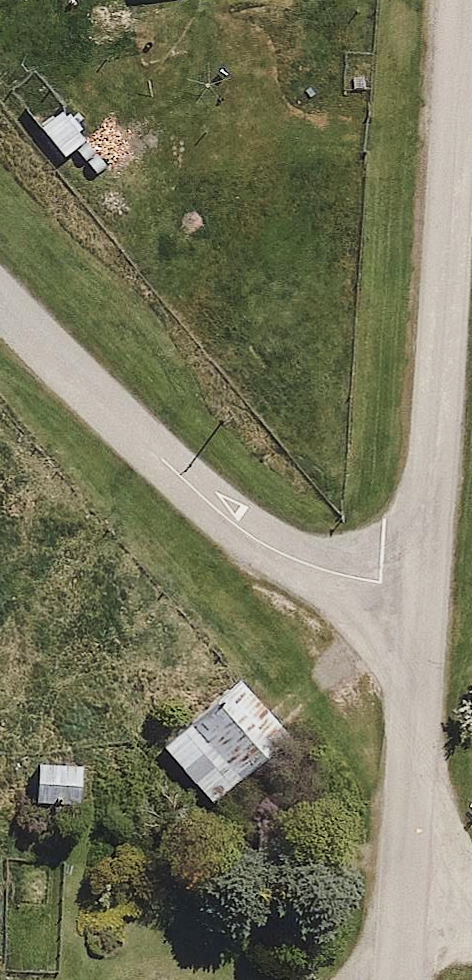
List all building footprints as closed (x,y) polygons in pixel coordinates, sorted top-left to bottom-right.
[(63,111),(43,127),(66,156),(87,140),(63,111)] [(289,741),(241,683),(164,747),(212,805),(289,741)] [(83,768),(40,764),(36,802),(79,806),(83,768)]
